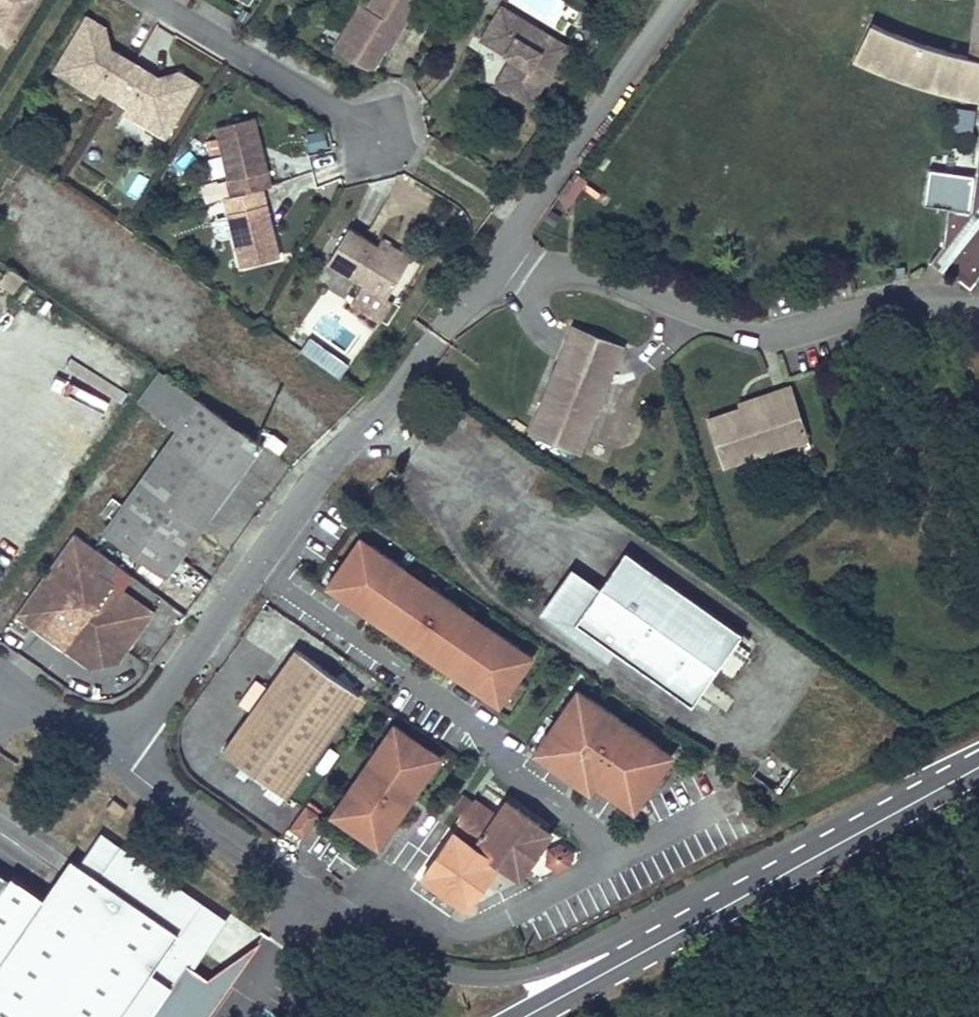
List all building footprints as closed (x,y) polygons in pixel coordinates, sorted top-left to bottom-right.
[(8,46),(36,0),(0,0),(0,41),(8,46)] [(384,46),(389,38),(393,40),(417,0),(370,0),(366,6),(361,2),(344,31),(345,39),(357,46),(353,52),(355,60),(364,66),(373,65),(384,46)] [(969,55),(914,40),(872,23),(855,60),(909,81),(978,99),(978,0),(977,0),(969,55)] [(531,104),(566,45),(501,6),(481,39),(506,54),(509,50),(514,53),(512,57),(496,83),(531,104)] [(54,70),(73,81),(77,74),(100,88),(99,90),(127,106),(128,105),(151,118),(147,125),(165,136),(198,82),(179,71),(171,84),(158,76),(111,48),(97,40),(105,27),(87,16),(54,70)] [(111,48),(105,27),(97,40),(111,48)] [(353,52),(357,46),(345,39),(344,31),(334,47),(355,60),(353,52)] [(388,48),(393,40),(389,38),(384,46),(388,48)] [(171,84),(179,71),(158,76),(171,84)] [(100,88),(77,74),(73,81),(96,95),(99,90),(100,88)] [(151,118),(128,105),(127,106),(123,111),(147,125),(151,118)] [(956,106),(953,130),(972,133),(975,108),(956,106)] [(270,186),(253,116),(216,125),(229,179),(238,177),(242,193),(233,195),(237,210),(229,212),(242,266),(279,257),(262,188),(270,186)] [(324,129),(304,133),(308,151),(328,147),(324,129)] [(970,211),(948,207),(942,244),(930,260),(946,273),(948,270),(970,287),(978,276),(978,147),(970,211)] [(137,200),(148,178),(136,173),(126,194),(137,200)] [(242,193),(238,177),(229,179),(233,195),(242,193)] [(562,197),(574,180),(570,177),(558,194),(562,197)] [(237,210),(233,195),(225,197),(229,212),(237,210)] [(408,263),(378,245),(349,227),(327,262),(363,284),(386,298),(408,263)] [(412,256),(382,239),(378,245),(408,263),(412,256)] [(24,276),(10,266),(0,280),(15,290),(24,276)] [(381,321),(393,302),(386,298),(363,284),(351,304),(381,321)] [(369,331),(327,305),(310,333),(352,359),(369,331)] [(580,451),(608,381),(592,374),(606,339),(572,326),(530,431),(580,451)] [(338,376),(348,361),(307,337),(298,352),(338,376)] [(608,381),(622,346),(606,339),(592,374),(608,381)] [(166,576),(261,443),(158,370),(140,397),(150,404),(151,411),(161,418),(170,418),(180,426),(104,532),(144,560),(163,574),(165,575),(166,576)] [(808,438),(790,386),(772,391),(775,401),(743,412),(741,407),(740,407),(708,418),(724,466),(808,438)] [(743,412),(775,401),(772,391),(739,403),(740,407),(741,407),(743,412)] [(354,505),(363,494),(355,488),(346,500),(354,505)] [(97,573),(92,570),(103,554),(74,532),(22,605),(25,619),(33,625),(46,623),(49,636),(57,642),(71,640),(95,657),(97,657),(98,658),(99,658),(101,659),(102,658),(104,658),(105,658),(106,657),(107,656),(108,656),(108,654),(117,642),(126,648),(152,611),(97,573)] [(514,691),(539,656),(364,533),(337,572),(514,691)] [(742,632),(626,550),(594,596),(585,589),(556,617),(595,645),(600,639),(611,647),(692,704),(742,632)] [(97,573),(109,558),(103,554),(92,570),(97,573)] [(163,574),(144,560),(137,568),(159,583),(165,575),(163,574)] [(556,617),(585,589),(574,581),(551,614),(556,617)] [(25,619),(22,605),(16,613),(25,619)] [(49,636),(46,623),(33,625),(49,636)] [(611,647),(600,639),(595,645),(607,653),(611,647)] [(286,796),(350,705),(357,710),(366,699),(359,693),(359,692),(297,647),(223,751),(269,784),(286,796)] [(646,799),(684,745),(592,679),(547,742),(587,770),(592,761),(646,799)] [(380,849),(448,752),(401,719),(332,816),(380,849)] [(286,796),(269,784),(264,791),(281,802),(286,796)] [(541,846),(543,843),(532,835),(540,824),(506,799),(496,814),(476,800),(474,802),(463,793),(452,809),(463,817),(454,831),(465,839),(457,850),(446,842),(429,866),(432,882),(467,908),(499,862),(510,870),(526,867),(538,851),(541,846)] [(120,816),(126,808),(114,799),(107,807),(120,816)] [(288,828),(303,837),(319,811),(304,802),(288,828)] [(543,843),(551,832),(540,824),(532,835),(543,843)] [(457,850),(465,839),(454,831),(446,842),(457,850)] [(86,868),(107,838),(100,833),(79,863),(86,868)] [(120,847),(107,838),(103,844),(116,853),(120,847)] [(191,957),(192,952),(192,948),(188,940),(196,929),(199,930),(204,923),(201,921),(210,908),(190,895),(185,901),(143,871),(147,865),(120,847),(116,853),(103,844),(86,868),(79,863),(72,858),(44,898),(12,876),(9,880),(0,893),(0,1016),(148,1016),(191,957)] [(570,864),(570,851),(560,845),(548,849),(548,852),(547,859),(547,863),(557,870),(570,864)] [(547,859),(548,852),(541,846),(538,851),(547,859)] [(190,895),(147,865),(143,871),(185,901),(190,895)] [(432,882),(429,866),(422,876),(432,882)] [(520,877),(526,867),(510,870),(520,877)] [(9,880),(0,873),(0,893),(9,880)] [(191,957),(219,915),(210,908),(201,921),(204,923),(199,930),(196,929),(188,940),(192,948),(192,952),(191,957)]
